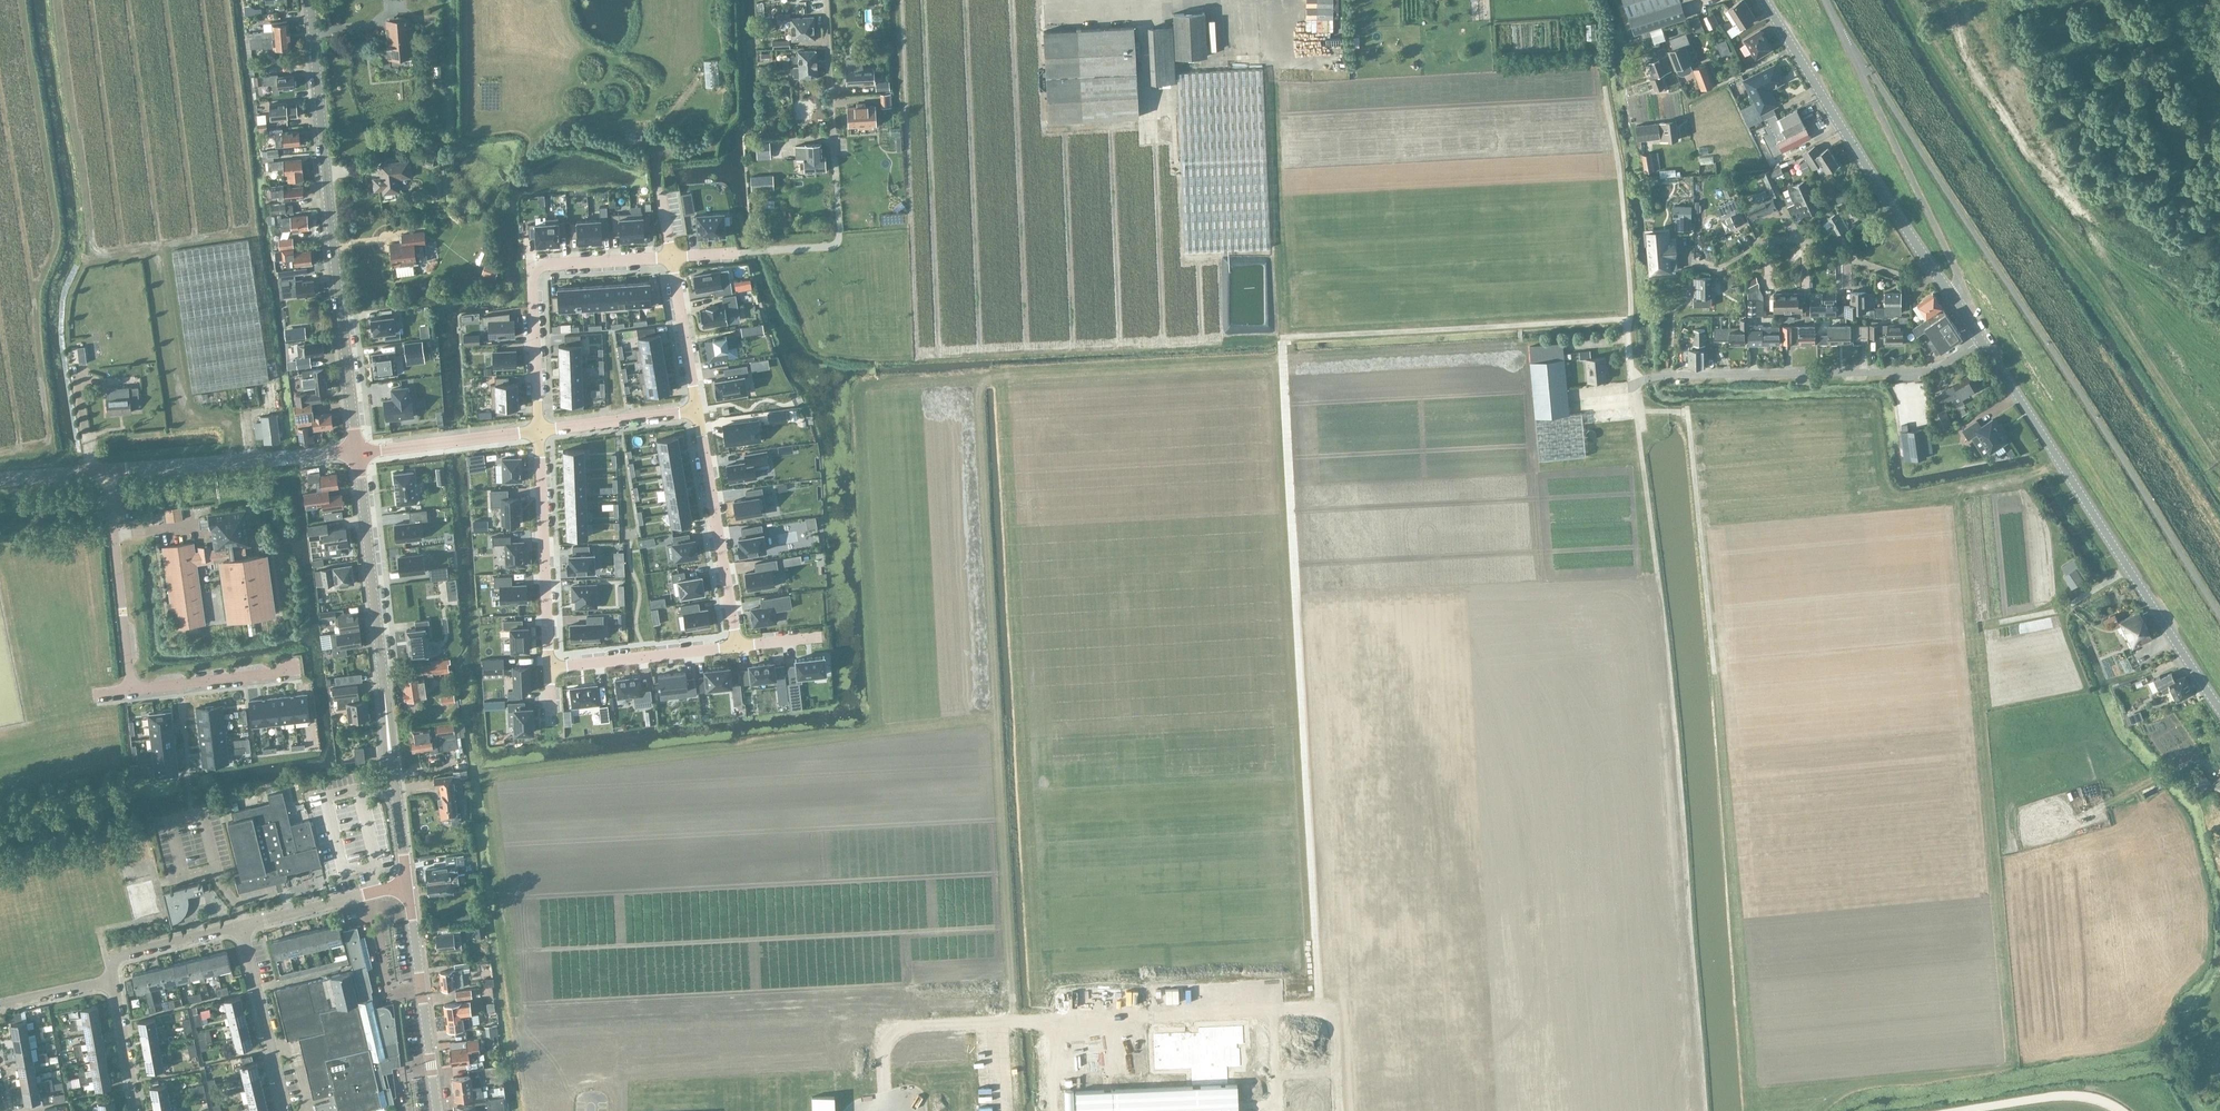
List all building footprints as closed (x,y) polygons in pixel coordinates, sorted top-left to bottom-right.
[(1629,17),(1634,34),(1650,29),(1662,25),(1686,17),(1681,0),(1683,0),(1624,0),(1629,17)] [(1744,0),(1742,0),(1729,8),(1739,22),(1734,25),(1739,32),(1744,29),(1742,26),(1755,18),(1744,0)] [(1206,57),(1204,13),(1173,14),(1175,59),(1206,57)] [(791,22),(792,41),(815,40),(814,17),(790,19),(790,14),(777,14),(778,23),(791,22)] [(1709,29),(1717,26),(1711,14),(1703,16),(1709,29)] [(872,23),(881,25),(883,18),(874,16),(872,23)] [(412,56),(413,56),(411,26),(410,27),(409,19),(387,21),(387,28),(386,28),(388,46),(387,46),(388,58),(389,58),(389,59),(412,57),(412,56)] [(252,33),(253,38),(290,35),(289,23),(287,23),(287,21),(272,22),(273,31),(252,33)] [(1666,40),(1662,25),(1650,29),(1654,43),(1666,40)] [(1151,83),(1174,82),(1172,26),(1148,27),(1151,83)] [(1076,29),(1076,30),(1043,31),(1048,120),(1081,118),(1081,119),(1138,116),(1135,56),(1140,56),(1139,42),(1134,42),(1133,27),(1076,29)] [(1756,58),(1772,49),(1761,30),(1745,40),(1756,58)] [(1686,47),(1690,44),(1686,33),(1671,39),(1674,49),(1668,51),(1675,70),(1677,69),(1679,74),(1683,75),(1690,72),(1692,69),(1690,64),(1692,63),(1686,47)] [(291,48),(290,35),(253,38),(250,39),(251,49),(263,48),(263,50),(274,49),(291,48)] [(773,48),(789,47),(789,40),(773,41),(773,48)] [(428,56),(437,55),(436,42),(427,42),(428,56)] [(1650,62),(1653,71),(1648,73),(1650,79),(1655,91),(1666,87),(1661,75),(1671,71),(1666,56),(1668,56),(1665,47),(1656,50),(1659,59),(1650,62)] [(799,65),(817,64),(816,50),(798,51),(798,55),(791,56),(791,63),(799,63),(799,65)] [(762,61),(773,60),(772,53),(761,54),(762,61)] [(846,70),(845,70),(846,85),(876,83),(876,90),(884,90),(884,81),(874,81),(874,70),(863,70),(863,58),(846,59),(846,70)] [(718,60),(704,61),(706,87),(719,86),(718,60)] [(817,77),(817,64),(799,65),(799,67),(793,67),(794,78),(817,77)] [(1713,85),(1707,69),(1705,64),(1694,69),(1702,90),(1713,85)] [(1775,65),(1744,80),(1764,119),(1767,118),(1776,113),(1773,107),(1778,105),(1770,89),(1783,82),(1775,65)] [(1270,248),(1262,70),(1176,73),(1184,252),(1270,248)] [(278,75),(263,76),(264,85),(272,84),(274,95),(279,94),(279,89),(295,88),(294,75),(278,77),(278,75)] [(262,76),(254,77),(255,85),(263,84),(262,76)] [(890,94),(881,94),(882,106),(891,105),(890,94)] [(255,118),(256,123),(267,122),(265,102),(261,103),(262,117),(255,118)] [(794,111),(806,110),(806,102),(793,103),(794,111)] [(287,117),(297,116),(296,103),(286,104),(286,103),(270,104),(271,120),(288,119),(287,117)] [(874,106),(848,107),(849,126),(875,124),(874,106)] [(1776,113),(1767,118),(1783,151),(1811,137),(1797,110),(1779,119),(1776,113)] [(1661,142),(1678,139),(1676,120),(1636,125),(1638,141),(1660,138),(1661,142)] [(283,146),(300,144),(299,131),(283,132),(282,128),(270,129),(271,134),(274,133),(275,140),(276,146),(283,146)] [(804,158),(805,171),(825,170),(825,157),(822,157),(821,140),(805,141),(800,142),(800,148),(797,148),(798,158),(804,158)] [(769,142),(756,143),(756,153),(770,152),(769,142)] [(1828,148),(1819,153),(1815,146),(1804,154),(1813,169),(1822,164),(1827,171),(1838,164),(1828,148)] [(772,174),(783,173),(782,151),(771,151),(771,159),(772,174)] [(1653,171),(1660,170),(1658,153),(1651,153),(1642,155),(1645,173),(1653,171)] [(274,161),(273,157),(268,157),(263,157),(262,158),(262,163),(268,162),(269,170),(284,168),(285,174),(288,174),(289,180),(303,179),(302,173),(303,173),(301,159),(274,161)] [(398,178),(410,177),(408,161),(380,165),(382,178),(374,179),(376,190),(383,189),(384,193),(399,191),(398,178)] [(1774,179),(1776,178),(1777,180),(1783,177),(1782,175),(1784,174),(1781,166),(1770,171),(1774,179)] [(1774,179),(1769,169),(1762,172),(1766,183),(1770,192),(1772,191),(1774,196),(1780,194),(1774,179)] [(772,176),(751,177),(752,190),(773,189),(772,176)] [(1791,195),(1784,198),(1788,206),(1805,199),(1803,195),(1810,192),(1805,180),(1794,185),(1793,183),(1787,185),(1791,195)] [(278,185),(268,186),(269,195),(278,194),(279,199),(286,198),(287,200),(290,199),(291,198),(304,196),(303,186),(283,188),(283,185),(278,185)] [(1731,186),(1723,189),(1727,197),(1734,194),(1731,186)] [(1771,195),(1768,196),(1765,190),(1753,196),(1754,199),(1745,203),(1748,210),(1752,220),(1777,209),(1771,195)] [(1805,199),(1788,206),(1791,214),(1799,211),(1801,217),(1818,209),(1810,192),(1803,195),(1805,199)] [(1725,204),(1716,208),(1721,220),(1726,231),(1745,222),(1740,210),(1735,200),(1729,203),(1725,204)] [(270,205),(271,214),(286,213),(285,203),(270,205)] [(693,206),(684,207),(686,217),(695,216),(693,206)] [(1675,212),(1675,218),(1676,218),(1676,229),(1691,229),(1691,218),(1691,212),(1691,206),(1677,206),(1675,206),(1675,212)] [(599,207),(600,220),(602,236),(609,236),(607,207),(599,207)] [(632,240),(634,240),(644,239),(644,231),(650,230),(649,217),(643,217),(643,212),(631,213),(632,240)] [(1839,212),(1828,219),(1834,229),(1825,233),(1829,240),(1848,229),(1839,212)] [(631,240),(632,240),(631,213),(612,214),(613,233),(620,232),(620,241),(631,240)] [(724,213),(695,215),(697,240),(726,238),(724,213)] [(299,230),(309,229),(307,215),(280,218),(281,226),(291,225),(292,233),(299,232),(299,230)] [(546,219),(546,223),(548,246),(549,246),(549,245),(560,245),(559,236),(566,236),(565,222),(558,222),(558,218),(546,219)] [(589,220),(577,221),(577,224),(570,224),(571,238),(578,238),(578,243),(589,243),(590,243),(589,220)] [(600,220),(589,220),(590,243),(591,243),(602,242),(602,236),(600,220)] [(547,246),(548,246),(546,223),(528,224),(529,238),(535,238),(536,246),(546,245),(547,246)] [(1672,230),(1647,232),(1651,272),(1675,270),(1672,230)] [(427,262),(425,243),(424,232),(402,235),(403,242),(390,244),(393,265),(406,263),(406,265),(427,262)] [(293,247),(293,238),(279,239),(280,248),(293,247)] [(248,240),(172,251),(193,392),(269,381),(248,240)] [(281,250),(276,251),(276,260),(283,259),(284,260),(287,259),(288,267),(305,264),(306,266),(312,265),(312,264),(313,264),(311,250),(294,252),(294,249),(289,250),(281,250)] [(498,267),(489,264),(485,275),(495,279),(498,267)] [(719,271),(694,276),(696,292),(713,289),(714,296),(732,293),(731,285),(722,287),(719,271)] [(296,280),(296,276),(292,276),(292,275),(280,277),(282,289),(290,288),(292,287),(293,296),(297,296),(315,294),(313,280),(302,281),(302,280),(296,280)] [(1694,297),(1694,306),(1712,306),(1711,278),(1694,278),(1694,297)] [(651,304),(650,282),(638,283),(639,305),(651,304)] [(1748,288),(1748,299),(1759,299),(1759,282),(1748,288)] [(639,305),(638,283),(626,284),(628,306),(639,305)] [(744,290),(743,283),(735,285),(736,292),(744,290)] [(605,307),(605,312),(617,311),(615,284),(604,285),(605,307)] [(628,306),(626,284),(615,284),(617,311),(629,310),(628,306)] [(605,307),(604,285),(592,286),(594,308),(605,307)] [(582,309),(581,286),(570,287),(571,309),(582,309)] [(594,308),(592,286),(581,286),(582,309),(594,308)] [(558,296),(552,297),(552,311),(571,309),(570,287),(558,288),(558,296)] [(1851,292),(1851,305),(1844,305),(1844,316),(1855,316),(1855,313),(1866,313),(1866,292),(1859,292),(1851,292)] [(1774,294),(1774,313),(1803,313),(1803,315),(1806,315),(1806,302),(1797,302),(1798,293),(1774,294)] [(1843,305),(1837,305),(1837,293),(1822,293),(1822,302),(1811,302),(1811,316),(1843,315),(1843,305)] [(1901,313),(1901,297),(1901,293),(1886,293),(1886,297),(1885,297),(1886,308),(1876,308),(1876,317),(1894,317),(1894,313),(1901,313)] [(1928,318),(1913,328),(1917,336),(1927,329),(1925,327),(1946,313),(1933,293),(1918,303),(1928,318)] [(700,311),(702,327),(703,327),(728,323),(726,313),(738,311),(735,295),(723,297),(724,307),(718,307),(718,306),(718,305),(706,307),(706,308),(706,310),(700,311)] [(1748,301),(1748,316),(1764,316),(1764,301),(1748,301)] [(509,313),(482,316),(483,324),(488,324),(489,337),(498,337),(498,338),(500,338),(500,337),(515,336),(514,320),(510,320),(509,313)] [(1946,313),(1925,327),(1927,329),(1933,339),(1939,347),(1941,351),(1962,337),(1946,313)] [(395,330),(393,316),(371,319),(371,320),(372,327),(372,328),(373,328),(374,334),(385,332),(386,340),(400,338),(399,330),(395,330)] [(1903,331),(1908,331),(1908,318),(1900,318),(1900,324),(1888,325),(1888,332),(1887,332),(1887,344),(1903,344),(1903,331)] [(1745,341),(1749,341),(1749,330),(1749,320),(1748,319),(1741,319),(1741,328),(1715,328),(1714,339),(1730,339),(1730,345),(1745,345),(1745,341)] [(1749,330),(1749,341),(1749,345),(1779,344),(1779,327),(1763,327),(1763,325),(1751,325),(1751,320),(1749,320),(1749,330)] [(1851,338),(1868,337),(1868,325),(1851,325),(1830,325),(1830,331),(1829,331),(1829,336),(1820,336),(1820,343),(1829,343),(1851,343),(1851,338)] [(1870,325),(1870,337),(1879,337),(1879,325),(1870,325)] [(753,326),(741,328),(742,335),(754,333),(753,326)] [(1815,343),(1818,343),(1818,326),(1799,326),(1799,344),(1815,343)] [(306,338),(305,327),(285,329),(286,340),(306,338)] [(1792,327),(1784,327),(1784,344),(1792,344),(1792,327)] [(1705,345),(1706,330),(1695,330),(1695,345),(1705,345)] [(638,337),(640,348),(640,349),(662,345),(660,333),(638,337)] [(479,334),(463,335),(464,344),(479,343),(479,334)] [(713,339),(705,341),(708,362),(738,357),(736,346),(735,336),(726,337),(725,337),(714,339),(713,339)] [(310,356),(323,355),(322,341),(305,344),(305,346),(300,347),(301,357),(297,358),(298,368),(311,366),(310,356)] [(422,341),(404,343),(406,357),(424,354),(422,341)] [(1536,417),(1570,414),(1563,343),(1529,346),(1536,417)] [(1945,357),(1949,363),(1967,349),(1963,343),(1945,357)] [(558,345),(559,357),(581,356),(581,344),(558,345)] [(640,348),(636,349),(638,362),(642,361),(642,360),(664,356),(662,345),(640,349),(640,348)] [(1689,367),(1705,367),(1705,349),(1689,349),(1689,367)] [(396,374),(397,374),(397,372),(395,352),(395,351),(393,351),(393,352),(373,354),(372,354),(372,355),(373,355),(374,364),(373,364),(373,365),(374,365),(374,367),(374,368),(375,375),(375,376),(376,376),(396,374)] [(516,351),(493,352),(494,368),(516,367),(516,351)] [(74,366),(81,365),(79,352),(72,353),(74,366)] [(582,368),(582,367),(581,356),(559,357),(559,369),(582,368)] [(642,361),(644,371),(666,368),(664,356),(642,360),(642,361)] [(1604,367),(1606,366),(1605,357),(1587,359),(1589,382),(1606,380),(1604,367)] [(760,369),(759,361),(751,362),(752,370),(760,369)] [(715,386),(714,386),(716,397),(733,394),(734,397),(745,395),(744,393),(747,392),(744,376),(748,375),(746,366),(724,369),(726,378),(714,380),(715,386)] [(586,367),(582,367),(582,368),(559,369),(560,380),(582,379),(582,380),(587,379),(586,367)] [(316,391),(326,390),(323,368),(302,371),(304,386),(316,385),(316,391)] [(644,371),(646,382),(646,383),(668,379),(666,368),(644,371)] [(299,373),(293,371),(290,380),(295,382),(299,373)] [(1962,398),(1980,387),(1971,373),(1953,384),(1954,385),(1935,395),(1941,405),(1959,395),(1962,398)] [(518,395),(517,383),(509,384),(509,377),(495,377),(495,384),(491,384),(491,396),(518,395)] [(582,380),(582,379),(560,380),(560,391),(583,390),(582,380)] [(646,382),(641,383),(643,395),(650,394),(661,392),(670,391),(668,379),(646,383),(646,382)] [(130,397),(121,397),(121,393),(113,394),(113,398),(107,398),(108,414),(118,413),(131,412),(130,401),(139,401),(138,387),(129,388),(130,397)] [(393,399),(384,401),(386,420),(414,416),(411,397),(409,397),(408,387),(391,389),(393,399)] [(1895,390),(1899,417),(1915,415),(1911,388),(1895,390)] [(560,391),(561,403),(583,402),(583,390),(560,391)] [(661,392),(650,394),(651,400),(662,398),(661,392)] [(295,395),(297,406),(308,405),(308,402),(321,400),(320,393),(307,395),(307,394),(295,395)] [(518,407),(518,395),(491,396),(492,408),(496,408),(496,415),(510,414),(510,407),(518,407)] [(308,405),(297,406),(295,406),(298,425),(313,423),(314,430),(333,427),(331,413),(313,415),(311,404),(308,405)] [(1932,414),(1938,429),(1951,424),(1945,409),(1932,414)] [(786,412),(768,414),(769,423),(787,421),(786,412)] [(280,442),(277,414),(261,416),(262,422),(255,423),(256,439),(264,438),(265,443),(280,442)] [(1583,414),(1570,414),(1536,417),(1539,461),(1586,457),(1583,414)] [(2007,441),(1992,419),(1981,426),(1977,420),(1962,429),(1969,439),(1978,433),(1990,452),(2007,441)] [(751,423),(723,426),(726,444),(754,441),(751,423)] [(313,435),(308,436),(308,434),(306,435),(305,428),(305,427),(298,428),(298,429),(300,440),(300,444),(314,442),(313,435)] [(1922,428),(1901,431),(1905,461),(1926,458),(1922,428)] [(659,452),(680,449),(677,436),(657,440),(659,452)] [(2008,450),(2010,458),(2032,453),(2030,445),(2008,450)] [(2045,445),(2040,448),(2045,457),(2050,453),(2045,445)] [(680,449),(659,452),(661,465),(682,461),(682,460),(681,460),(680,449)] [(564,463),(585,463),(584,450),(563,451),(564,463)] [(746,462),(727,465),(730,483),(756,478),(755,468),(768,466),(766,451),(745,454),(746,462)] [(484,461),(483,454),(468,456),(469,463),(484,461)] [(2052,470),(2058,467),(2054,457),(2048,460),(2052,470)] [(520,458),(502,459),(503,482),(521,481),(520,458)] [(663,477),(684,473),(682,462),(682,461),(661,465),(663,477)] [(564,476),(585,475),(585,463),(564,463),(564,476)] [(307,469),(308,473),(309,482),(321,481),(322,490),(339,487),(339,486),(340,484),(340,481),(338,480),(337,473),(320,476),(320,472),(319,467),(307,469)] [(395,473),(398,503),(418,501),(414,470),(395,473)] [(684,473),(663,477),(665,489),(686,485),(684,473)] [(585,475),(564,476),(565,488),(586,487),(585,475)] [(686,485),(665,489),(667,501),(688,497),(686,485)] [(586,487),(565,488),(565,500),(586,499),(586,487)] [(747,498),(734,500),(737,516),(747,514),(747,517),(761,515),(760,508),(764,507),(761,488),(746,491),(747,498)] [(323,509),(343,507),(342,495),(329,496),(328,490),(304,493),(306,507),(322,504),(323,509)] [(507,490),(490,491),(491,500),(501,499),(502,524),(520,524),(519,515),(520,515),(520,506),(519,507),(519,498),(507,498),(507,490)] [(289,509),(287,492),(280,493),(282,510),(289,509)] [(669,513),(690,509),(688,497),(667,501),(669,513)] [(565,512),(587,511),(586,499),(565,500),(566,511),(565,511),(565,512)] [(180,507),(166,509),(168,521),(182,519),(180,507)] [(690,509),(669,513),(671,525),(692,522),(690,509)] [(224,567),(232,616),(272,611),(264,554),(246,557),(244,546),(250,545),(245,510),(208,515),(210,529),(212,528),(215,550),(210,551),(209,547),(199,548),(200,552),(191,553),(190,543),(166,547),(178,628),(184,627),(184,632),(196,631),(196,625),(201,624),(193,564),(214,561),(215,568),(221,567),(221,568),(224,567)] [(566,525),(587,524),(587,511),(565,512),(565,514),(566,514),(566,525)] [(280,518),(280,535),(295,534),(294,517),(280,518)] [(419,521),(395,524),(397,542),(421,539),(419,521)] [(327,523),(309,526),(310,538),(320,537),(320,542),(325,541),(327,556),(341,554),(340,546),(348,545),(346,528),(328,530),(327,523)] [(567,537),(588,537),(587,524),(566,525),(567,537)] [(739,544),(738,545),(738,546),(740,554),(740,555),(765,551),(761,525),(741,528),(743,537),(738,538),(739,544)] [(689,534),(673,537),(674,544),(673,544),(676,559),(698,555),(696,546),(695,546),(694,540),(690,541),(689,534)] [(506,544),(507,566),(524,566),(523,542),(511,543),(510,536),(492,537),(492,545),(506,544)] [(588,546),(573,547),(573,555),(568,555),(568,572),(594,571),(593,554),(589,554),(588,546)] [(296,562),(296,548),(282,549),(283,562),(296,562)] [(423,554),(399,557),(401,575),(425,572),(423,554)] [(792,556),(783,558),(784,565),(793,563),(792,556)] [(756,571),(745,573),(748,591),(775,586),(772,569),(777,568),(776,560),(755,563),(756,571)] [(336,586),(353,583),(351,566),(332,569),(314,571),(317,587),(334,584),(333,579),(335,579),(336,586)] [(2072,588),(2083,580),(2076,569),(2064,576),(2072,588)] [(684,571),(671,573),(673,581),(678,580),(681,596),(704,592),(701,576),(686,578),(684,571)] [(511,576),(494,577),(495,586),(500,586),(501,604),(527,602),(526,585),(511,585),(511,576)] [(595,585),(572,586),(573,600),(576,600),(577,608),(596,607),(595,585)] [(762,607),(751,609),(754,626),(776,622),(774,611),(791,608),(789,595),(760,600),(762,607)] [(698,603),(681,606),(682,613),(684,613),(686,630),(710,626),(707,609),(699,610),(698,603)] [(343,609),(320,612),(322,620),(336,617),(337,626),(340,625),(341,632),(360,630),(357,612),(344,614),(343,609)] [(2133,648),(2153,638),(2140,612),(2120,622),(2133,648)] [(2103,620),(2107,628),(2119,622),(2115,614),(2103,620)] [(587,624),(570,624),(571,641),(599,640),(599,624),(603,624),(602,616),(587,616),(587,624)] [(407,630),(410,656),(428,655),(426,637),(430,636),(428,620),(415,621),(416,629),(407,630)] [(522,620),(504,621),(504,629),(510,628),(511,651),(529,650),(528,641),(529,641),(529,640),(528,640),(528,637),(528,636),(528,627),(522,627),(522,620)] [(341,632),(330,634),(334,657),(347,655),(346,646),(362,643),(360,630),(341,632)] [(449,672),(447,656),(431,659),(431,665),(419,666),(420,677),(403,680),(405,700),(407,699),(408,703),(411,705),(414,704),(416,702),(416,698),(427,697),(424,682),(434,680),(433,674),(449,672)] [(806,658),(796,659),(795,659),(795,661),(796,666),(788,667),(790,684),(801,682),(801,677),(808,676),(815,675),(825,674),(826,674),(826,673),(824,657),(824,656),(823,656),(813,658),(813,657),(812,657),(812,658),(808,658),(806,658)] [(503,658),(483,659),(484,673),(504,673),(503,658)] [(773,666),(773,663),(750,666),(750,669),(743,670),(745,684),(752,683),(751,681),(774,678),(775,678),(773,666)] [(783,665),(773,666),(775,678),(774,678),(775,684),(777,683),(779,703),(788,702),(783,665)] [(508,698),(520,697),(519,692),(531,692),(529,666),(513,667),(514,690),(508,691),(508,698)] [(706,676),(699,677),(701,691),(709,690),(708,688),(731,686),(729,668),(705,671),(706,676)] [(686,672),(658,675),(660,692),(676,690),(677,697),(696,694),(694,678),(686,679),(686,672)] [(2153,692),(2161,688),(2164,694),(2172,690),(2177,701),(2194,693),(2186,675),(2176,680),(2172,672),(2161,678),(2160,676),(2148,682),(2153,692)] [(641,706),(651,705),(649,690),(640,691),(639,677),(614,680),(616,698),(640,695),(641,706)] [(740,684),(731,685),(734,705),(742,704),(740,684)] [(357,685),(332,689),(333,699),(337,698),(338,709),(348,708),(349,720),(368,718),(366,701),(360,702),(359,695),(358,695),(357,685)] [(597,686),(570,689),(572,707),(599,704),(597,686)] [(307,694),(294,695),(293,694),(292,695),(295,722),(310,720),(307,694)] [(289,696),(278,697),(281,724),(295,722),(292,695),(291,695),(291,696),(289,696)] [(447,696),(441,697),(442,704),(455,702),(454,695),(447,696)] [(278,697),(265,699),(265,698),(264,698),(267,725),(281,724),(278,697)] [(267,725),(264,698),(262,698),(262,699),(249,700),(252,727),(267,725)] [(801,700),(790,702),(791,710),(802,709),(801,700)] [(504,701),(492,702),(492,709),(504,709),(504,701)] [(524,702),(508,703),(508,711),(515,710),(516,733),(532,732),(532,724),(532,717),(531,709),(525,709),(524,702)] [(197,723),(224,719),(223,705),(196,708),(197,721),(197,723)] [(608,706),(599,707),(601,722),(610,721),(608,706)] [(151,726),(172,723),(170,711),(150,713),(151,726)] [(199,737),(226,734),(224,719),(197,723),(197,724),(198,724),(199,737)] [(172,723),(151,726),(152,738),(173,735),(173,734),(172,723)] [(435,726),(435,728),(430,728),(412,731),(414,741),(412,741),(413,750),(433,748),(433,751),(435,751),(436,752),(458,749),(457,748),(462,747),(460,729),(455,729),(454,723),(435,726)] [(226,734),(199,737),(201,749),(200,749),(200,751),(227,748),(226,734)] [(154,751),(175,748),(175,747),(173,736),(173,735),(152,738),(154,751)] [(155,763),(176,760),(175,749),(175,748),(154,751),(155,763)] [(227,748),(200,751),(200,752),(201,752),(203,765),(229,762),(227,748)] [(365,761),(363,748),(355,748),(356,762),(365,761)] [(450,760),(456,760),(456,769),(463,768),(463,755),(450,755),(450,760)] [(176,760),(155,763),(157,775),(177,773),(176,760)] [(2197,791),(2210,781),(2200,768),(2187,779),(2197,791)] [(468,777),(467,769),(453,771),(454,775),(434,778),(435,786),(441,785),(442,798),(439,798),(441,818),(451,817),(452,824),(462,823),(460,812),(458,812),(457,805),(465,804),(461,777),(468,777)] [(289,876),(288,871),(321,863),(317,844),(314,845),(311,833),(314,833),(310,819),(289,824),(288,820),(290,819),(283,791),(269,794),(271,804),(252,808),(252,807),(232,811),(235,821),(229,822),(241,874),(236,875),(240,891),(289,879),(289,876)] [(447,866),(427,869),(428,883),(449,880),(448,876),(458,874),(457,865),(456,856),(446,857),(447,866)] [(449,880),(428,883),(430,895),(453,892),(452,883),(466,881),(465,873),(458,874),(448,876),(449,880)] [(164,893),(172,927),(173,927),(172,924),(178,922),(182,919),(186,914),(189,909),(189,903),(189,897),(205,893),(203,884),(164,893)] [(449,918),(433,920),(434,930),(450,928),(449,918)] [(326,927),(330,944),(344,940),(340,924),(326,927)] [(354,970),(364,968),(360,951),(362,947),(357,926),(344,929),(354,970)] [(312,930),(316,947),(330,944),(326,927),(312,930)] [(303,950),(316,947),(312,930),(299,934),(303,950)] [(477,943),(485,942),(483,930),(475,931),(477,943)] [(448,951),(462,949),(460,934),(453,934),(453,933),(436,935),(438,949),(448,948),(448,951)] [(289,953),(303,950),(299,934),(285,937),(289,953)] [(275,957),(289,953),(285,937),(272,940),(275,957)] [(214,956),(218,972),(231,969),(227,952),(214,956)] [(214,956),(200,959),(204,976),(213,974),(214,979),(219,978),(218,972),(214,956)] [(200,959),(187,962),(191,979),(199,977),(201,982),(206,981),(204,976),(200,959)] [(334,962),(336,967),(349,963),(348,959),(334,962)] [(192,984),(191,979),(187,962),(173,965),(178,982),(186,980),(187,985),(192,984)] [(322,970),(336,967),(334,962),(321,965),(322,970)] [(456,970),(440,972),(442,990),(464,987),(462,974),(461,969),(469,968),(468,962),(455,964),(456,970)] [(164,985),(178,982),(173,965),(160,968),(164,985)] [(308,973),(322,970),(321,965),(307,968),(308,973)] [(166,992),(164,985),(160,968),(147,972),(151,988),(159,986),(161,993),(166,992)] [(295,976),(308,973),(307,968),(293,972),(295,976)] [(364,968),(354,970),(333,975),(332,975),(340,1005),(364,1000),(369,990),(364,968)] [(137,992),(151,988),(147,972),(133,975),(137,992)] [(281,980),(295,976),(293,972),(280,975),(281,980)] [(275,989),(287,1040),(299,1037),(314,1099),(330,1095),(332,1102),(316,1105),(317,1110),(359,1110),(395,1102),(391,1086),(387,1087),(380,1057),(387,1056),(385,1047),(393,1045),(398,1038),(390,1008),(385,1004),(375,1007),(372,998),(364,1000),(340,1005),(332,975),(275,989)] [(483,989),(494,988),(493,980),(482,981),(483,989)] [(457,999),(472,997),(471,990),(456,992),(457,999)] [(228,1013),(244,1009),(241,996),(225,1000),(228,1013)] [(444,1005),(446,1018),(463,1015),(463,1016),(471,1015),(470,1001),(444,1005)] [(1228,1005),(1130,1010),(1133,1058),(1173,1055),(1174,1072),(1213,1071),(1212,1053),(1231,1052),(1228,1005)] [(70,1025),(100,1019),(98,1006),(82,1009),(83,1017),(69,1019),(70,1025)] [(231,1025),(247,1021),(244,1009),(228,1013),(231,1025)] [(473,1027),(471,1015),(463,1016),(463,1015),(446,1018),(447,1031),(473,1027)] [(139,1021),(141,1034),(157,1031),(163,1030),(163,1026),(157,1027),(155,1018),(139,1021)] [(103,1032),(100,1019),(70,1025),(71,1030),(85,1028),(87,1035),(103,1032)] [(29,1035),(35,1034),(43,1032),(42,1027),(28,1029),(27,1021),(11,1024),(14,1037),(29,1035)] [(247,1021),(231,1025),(234,1037),(250,1034),(247,1021)] [(159,1039),(157,1031),(141,1034),(143,1046),(159,1044),(166,1043),(165,1038),(159,1039)] [(105,1046),(103,1032),(87,1035),(89,1049),(105,1046)] [(237,1050),(253,1046),(250,1034),(234,1037),(237,1050)] [(32,1048),(29,1035),(14,1037),(16,1051),(32,1048)] [(468,1047),(450,1049),(452,1065),(478,1061),(477,1053),(480,1053),(478,1039),(467,1040),(468,1047)] [(161,1056),(162,1056),(168,1055),(167,1051),(161,1052),(159,1044),(143,1046),(145,1059),(161,1056)] [(107,1059),(105,1046),(89,1049),(92,1062),(107,1059)] [(19,1064),(34,1061),(32,1048),(16,1051),(19,1064)] [(244,1078),(260,1075),(257,1062),(255,1063),(253,1055),(243,1058),(244,1065),(234,1068),(235,1072),(242,1070),(244,1078)] [(161,1056),(145,1059),(147,1071),(164,1068),(164,1069),(170,1068),(169,1063),(163,1064),(162,1056),(161,1056)] [(107,1059),(92,1062),(93,1070),(78,1072),(79,1078),(110,1072),(107,1059)] [(37,1074),(34,1061),(19,1064),(21,1077),(37,1074)] [(483,1067),(470,1069),(469,1069),(470,1075),(453,1077),(456,1097),(482,1094),(482,1093),(484,1093),(486,1099),(503,1097),(505,1096),(503,1085),(501,1065),(483,1067)] [(1064,1080),(1066,1110),(1317,1110),(1314,1065),(1064,1080)] [(112,1086),(110,1072),(79,1078),(80,1083),(95,1081),(96,1088),(112,1086)] [(38,1082),(37,1074),(21,1077),(24,1090),(53,1085),(52,1079),(38,1082)] [(260,1075),(244,1078),(237,1080),(238,1084),(245,1083),(247,1091),(263,1087),(260,1075)] [(169,1096),(169,1097),(175,1096),(174,1092),(168,1093),(167,1083),(150,1086),(152,1099),(169,1096)] [(54,1090),(53,1085),(24,1090),(26,1104),(42,1101),(40,1093),(54,1090)] [(266,1099),(263,1087),(247,1091),(250,1103),(266,1099)] [(65,1095),(54,1096),(56,1103),(66,1102),(65,1095)] [(171,1110),(177,1109),(176,1104),(170,1105),(169,1097),(169,1096),(152,1099),(155,1110),(158,1110),(171,1109),(171,1110)] [(812,1097),(812,1110),(835,1110),(834,1096),(812,1097)] [(486,1099),(486,1103),(476,1104),(475,1104),(457,1106),(458,1110),(505,1110),(503,1097),(486,1099)] [(266,1099),(250,1103),(252,1110),(268,1110),(266,1099)] [(115,1100),(99,1103),(100,1110),(117,1110),(115,1100)]
